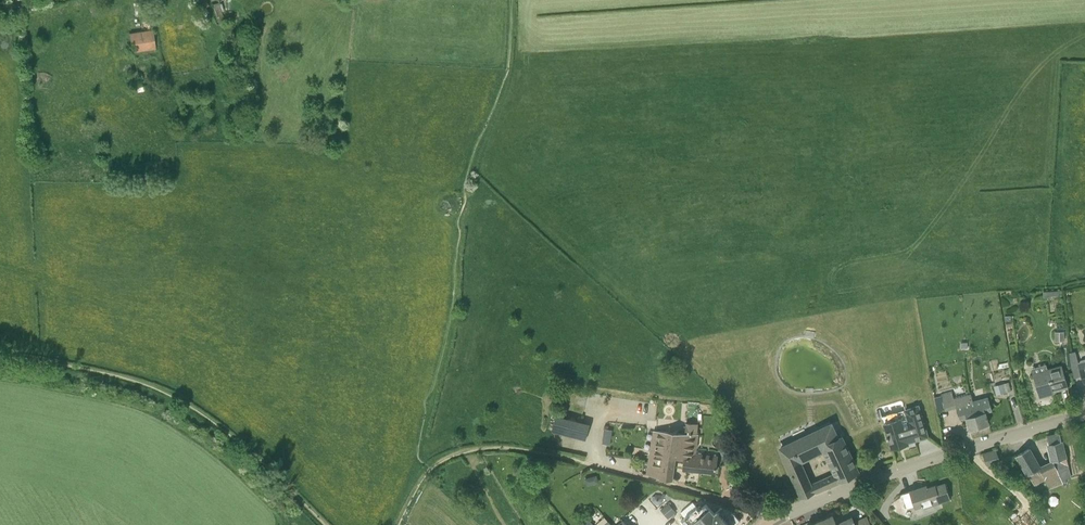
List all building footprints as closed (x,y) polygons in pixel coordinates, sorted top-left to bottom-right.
[(209,5),(207,0),(200,0),(196,2),(201,14),(202,14),(206,22),(214,19),(211,11),(208,12),(207,11),(206,11),(204,7),(209,5)] [(225,24),(219,3),(213,4),(220,26),(225,24)] [(130,34),(131,45),(132,52),(134,52),(155,49),(154,41),(152,31),(130,34)] [(1065,341),(1065,331),(1054,331),(1055,342),(1065,341)] [(1068,387),(1062,364),(1047,368),(1046,364),(1031,368),(1040,398),(1049,395),(1048,390),(1053,389),(1053,391),(1068,387)] [(994,386),(997,395),(1011,391),(1009,382),(994,386)] [(989,423),(986,413),(992,411),(988,396),(973,401),(971,393),(954,398),(952,391),(940,394),(945,412),(957,409),(960,419),(967,417),(970,428),(976,427),(978,429),(982,428),(982,425),(989,423)] [(915,440),(928,436),(918,406),(905,410),(908,418),(901,420),(901,419),(884,424),(888,436),(887,437),(887,439),(888,438),(892,449),(908,444),(907,441),(914,439),(914,440),(915,440)] [(556,417),(553,430),(586,439),(590,425),(556,417)] [(697,454),(699,434),(699,433),(697,433),(698,423),(686,422),(685,432),(655,429),(654,430),(647,475),(661,478),(672,480),(675,457),(685,459),(683,469),(716,472),(718,456),(697,454)] [(781,448),(803,497),(839,482),(859,472),(842,437),(839,439),(833,425),(781,448)] [(604,433),(602,443),(610,444),(612,434),(604,433)] [(918,447),(915,440),(914,440),(914,439),(907,441),(908,442),(908,444),(910,449),(918,447)] [(1065,458),(1062,444),(1061,441),(1049,443),(1053,462),(1040,468),(1029,448),(1017,455),(1035,486),(1045,480),(1050,489),(1061,484),(1063,483),(1062,481),(1069,478),(1065,458)] [(988,471),(1002,466),(997,449),(983,454),(988,471)] [(590,485),(601,480),(598,472),(587,477),(590,485)] [(924,509),(942,503),(936,485),(923,489),(922,487),(909,491),(913,501),(915,509),(923,506),(924,509)] [(663,497),(660,493),(655,493),(652,496),(652,501),(655,504),(659,504),(663,501),(663,497)] [(698,507),(693,501),(681,512),(685,518),(681,521),(685,524),(735,524),(741,521),(732,510),(722,507),(718,510),(717,510),(714,513),(706,503),(699,508),(698,506),(698,507)] [(833,515),(819,521),(821,524),(870,524),(860,502),(847,508),(851,517),(837,524),(833,515)] [(669,519),(677,512),(669,503),(661,509),(669,519)]
